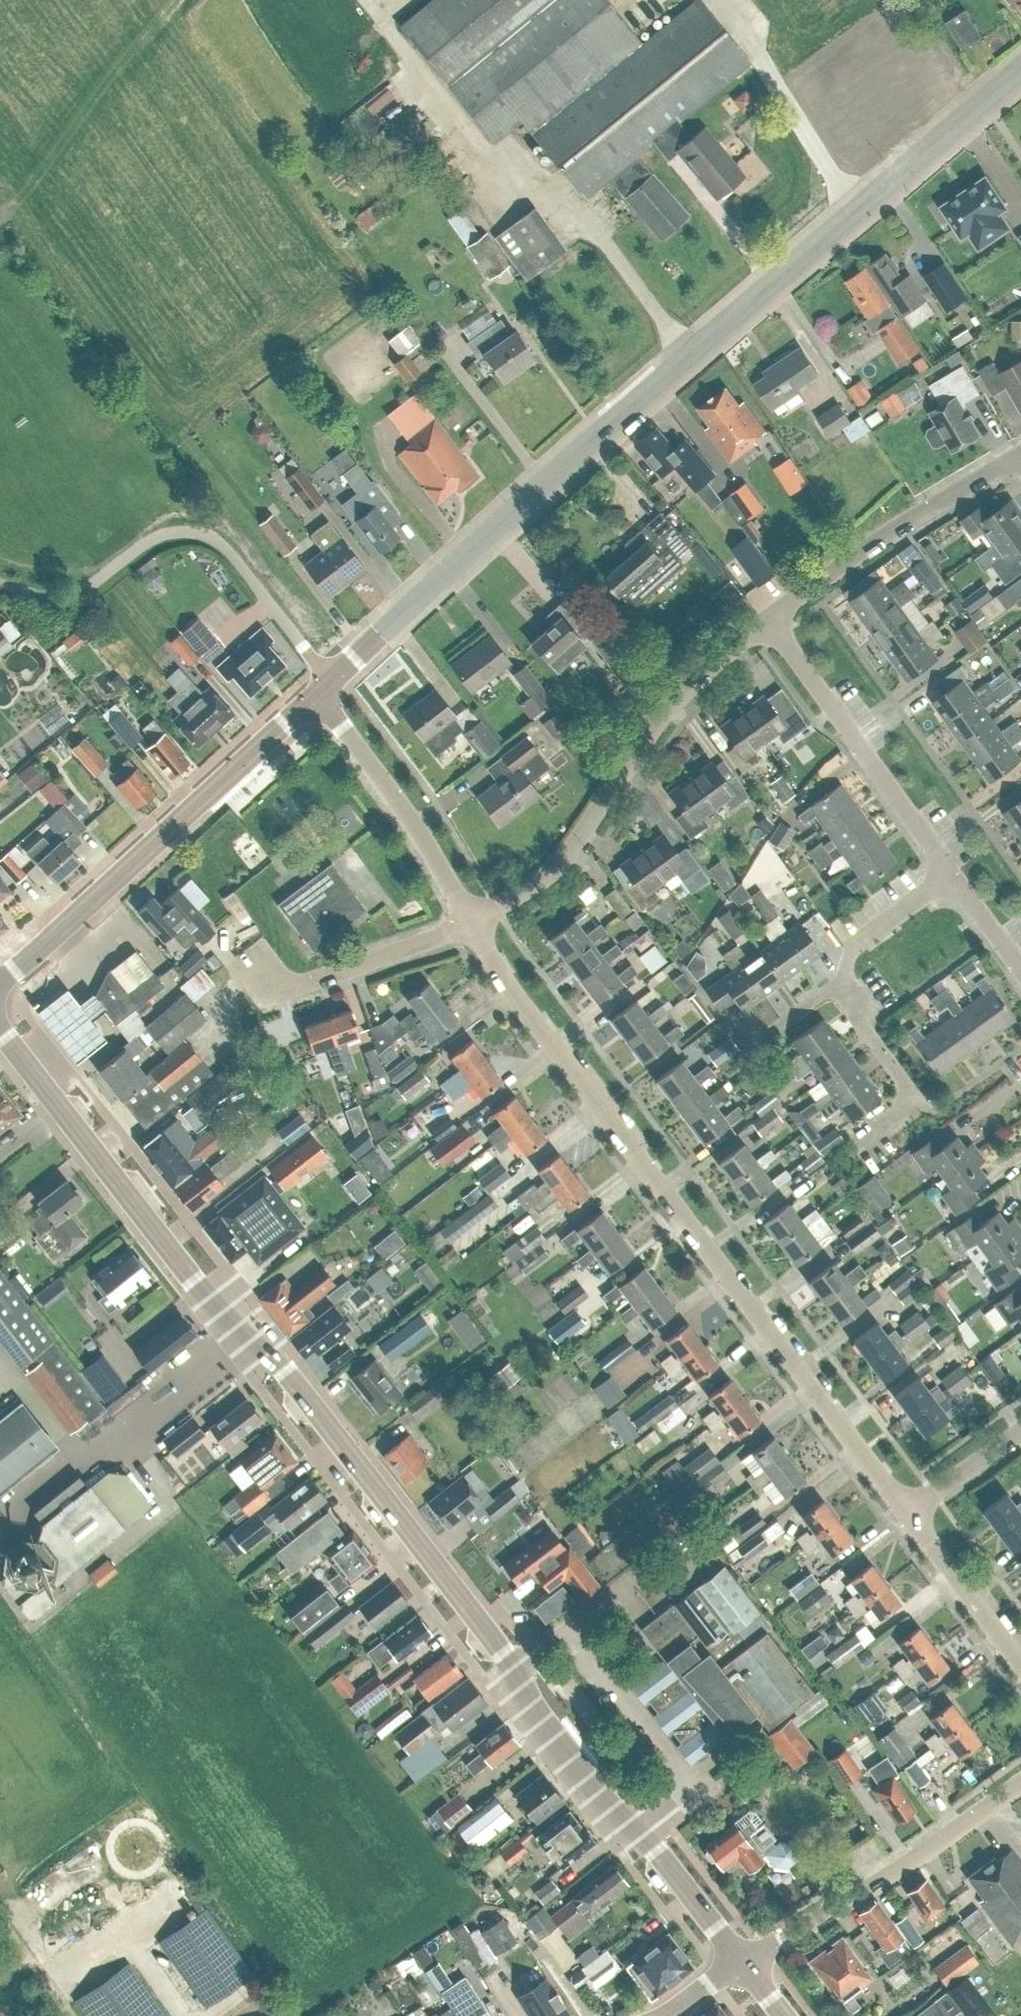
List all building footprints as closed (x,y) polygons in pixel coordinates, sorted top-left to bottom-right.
[(641,42),(606,0),(427,0),(397,25),(492,142),(519,120),(583,198),(608,179),(660,239),(688,215),(636,155),(653,142),(667,159),(678,150),(716,197),(742,175),(702,127),(690,136),(678,121),(750,62),(700,0),(693,0),(641,42)] [(1012,7),(1017,4),(1020,10),(1020,0),(1007,0),(1012,7)] [(392,80),(348,108),(366,137),(410,109),(392,80)] [(730,100),(740,112),(753,102),(743,90),(730,100)] [(1004,204),(986,176),(941,206),(960,233),(983,218),(993,233),(1007,224),(997,209),(1004,204)] [(395,210),(384,193),(354,215),(365,232),(395,210)] [(493,236),(525,279),(566,250),(534,206),(493,236)] [(466,245),(480,235),(460,208),(446,217),(466,245)] [(486,231),(480,235),(466,245),(465,245),(488,278),(510,265),(486,231)] [(903,278),(886,252),(867,265),(901,315),(926,298),(910,274),(903,278)] [(944,260),(922,275),(946,311),(969,296),(944,260)] [(920,349),(889,303),(865,267),(846,280),(856,294),(854,296),(868,317),(879,310),(887,322),(877,329),(900,363),(920,349)] [(501,379),(533,357),(514,330),(509,334),(499,319),(466,342),(477,357),(483,353),(501,379)] [(1020,339),(1020,320),(1011,320),(1010,338),(1020,339)] [(387,340),(399,357),(392,362),(407,381),(437,359),(409,323),(387,340)] [(952,338),(957,346),(972,337),(967,329),(952,338)] [(799,386),(819,373),(801,346),(763,371),(766,375),(755,382),(772,408),(801,389),(799,386)] [(965,358),(959,348),(946,357),(951,366),(965,358)] [(1020,409),(1020,360),(1001,372),(994,360),(978,369),(993,394),(1007,386),(1020,409)] [(926,429),(925,435),(931,445),(936,448),(948,441),(953,450),(979,434),(964,410),(968,408),(964,401),(980,392),(963,365),(944,376),(931,384),(937,395),(943,404),(931,411),(937,422),(926,429)] [(873,396),(862,378),(847,388),(858,406),(873,396)] [(739,404),(726,386),(698,407),(710,425),(706,428),(730,460),(756,441),(754,439),(765,431),(743,400),(739,404)] [(298,406),(309,398),(300,387),(289,395),(298,406)] [(880,401),(891,417),(905,407),(894,391),(880,401)] [(842,426),(851,420),(839,402),(818,416),(830,434),(842,426)] [(883,417),(878,409),(866,416),(872,425),(883,417)] [(851,420),(842,426),(846,431),(851,440),(853,442),(871,430),(861,416),(860,414),(851,420)] [(409,443),(397,453),(435,503),(455,487),(458,491),(478,475),(465,458),(433,417),(406,438),(409,443)] [(657,426),(636,444),(663,475),(673,465),(695,491),(709,479),(715,473),(694,448),(685,438),(675,447),(657,426)] [(838,449),(851,440),(846,431),(832,440),(838,449)] [(779,458),(796,485),(815,474),(798,446),(779,458)] [(331,458),(342,474),(355,464),(343,450),(331,458)] [(289,458),(276,468),(284,478),(283,479),(308,510),(322,499),(289,458)] [(355,464),(342,474),(356,491),(341,503),(354,519),(379,551),(399,536),(391,527),(402,519),(372,480),(369,482),(355,464)] [(721,499),(738,523),(739,524),(764,507),(746,482),(721,499)] [(981,505),(960,520),(974,538),(984,531),(994,544),(1020,524),(1020,511),(1012,499),(1003,505),(995,495),(981,505)] [(662,511),(626,543),(634,551),(606,577),(631,605),(661,579),(651,567),(663,556),(660,553),(669,545),(679,557),(692,546),(662,511)] [(258,521),(282,552),(294,543),(270,512),(258,521)] [(340,535),(327,519),(309,533),(321,549),(346,581),(364,567),(340,535)] [(994,544),(1003,556),(992,564),(1006,583),(1020,571),(1020,561),(1018,557),(1020,555),(1020,524),(994,544)] [(730,548),(758,586),(775,573),(748,535),(730,548)] [(912,542),(898,552),(903,560),(919,581),(921,579),(933,571),(918,549),(912,542)] [(939,556),(930,542),(922,548),(932,562),(939,556)] [(346,581),(321,549),(303,563),(327,595),(346,581)] [(160,583),(159,572),(151,568),(148,568),(144,563),(132,573),(137,579),(141,576),(141,585),(152,590),(160,583)] [(875,569),(844,592),(850,600),(864,620),(910,587),(904,579),(890,590),(881,577),(875,569)] [(943,584),(933,571),(921,579),(931,593),(943,584)] [(997,594),(1007,608),(1016,601),(1019,604),(1020,604),(1020,577),(997,594)] [(936,593),(945,603),(957,592),(948,582),(936,593)] [(962,600),(971,611),(994,595),(985,583),(962,600)] [(915,594),(910,587),(864,620),(878,639),(909,617),(901,605),(915,594)] [(570,627),(580,619),(562,599),(543,617),(550,624),(530,642),(546,660),(576,633),(570,627)] [(959,627),(968,616),(961,610),(952,621),(959,627)] [(200,654),(216,640),(197,616),(180,631),(200,654)] [(918,629),(909,617),(878,639),(893,659),(938,626),(933,618),(918,629)] [(972,618),(954,630),(969,651),(986,638),(972,618)] [(272,638),(260,626),(215,666),(226,679),(231,674),(249,694),(284,663),(266,643),(272,638)] [(938,626),(893,659),(907,679),(938,657),(929,644),(944,634),(938,626)] [(600,629),(588,638),(625,687),(638,678),(600,629)] [(83,641),(75,631),(74,630),(60,641),(69,652),(83,641)] [(179,632),(178,633),(168,641),(188,665),(199,655),(179,632)] [(9,644),(0,633),(0,652),(9,644)] [(489,635),(451,664),(471,689),(508,661),(489,635)] [(583,668),(592,679),(601,672),(592,660),(583,668)] [(943,694),(933,702),(947,721),(992,688),(987,681),(972,691),(963,679),(970,674),(962,663),(936,682),(943,694)] [(524,664),(513,672),(510,674),(527,696),(517,704),(528,719),(552,700),(524,664)] [(130,684),(139,695),(147,688),(138,678),(130,684)] [(189,679),(178,689),(214,728),(232,711),(209,686),(202,693),(189,679)] [(451,713),(431,687),(402,709),(435,752),(454,739),(451,736),(461,728),(480,752),(494,741),(476,718),(475,719),(466,706),(452,715),(451,713)] [(998,696),(992,688),(947,721),(961,741),(992,718),(983,707),(998,696)] [(214,728),(178,689),(167,699),(180,713),(173,719),(196,745),(214,728)] [(775,733),(781,741),(807,723),(791,702),(775,713),(762,695),(741,710),(764,741),(775,733)] [(499,744),(505,740),(478,705),(473,709),(499,744)] [(120,710),(107,721),(106,721),(128,747),(142,736),(120,710)] [(764,741),(741,710),(720,725),(734,744),(726,750),(740,771),(759,758),(752,749),(764,741)] [(541,724),(551,735),(553,733),(559,740),(567,732),(562,727),(564,725),(554,713),(541,724)] [(992,718),(961,741),(975,760),(1020,727),(1015,719),(1000,730),(992,718)] [(975,760),(990,780),(1020,757),(1012,745),(1020,738),(1020,728),(1020,727),(975,760)] [(170,777),(188,761),(163,731),(144,747),(170,777)] [(495,781),(484,790),(476,795),(498,824),(538,794),(529,781),(549,766),(525,736),(484,767),(495,781)] [(105,763),(90,747),(82,737),(68,749),(91,775),(105,763)] [(43,750),(11,770),(20,784),(33,775),(37,781),(55,769),(43,750)] [(137,805),(154,791),(150,786),(151,785),(135,767),(126,758),(117,765),(126,775),(115,784),(124,795),(126,793),(137,805)] [(722,759),(713,765),(710,761),(690,776),(712,807),(723,799),(730,808),(748,795),(722,759)] [(768,783),(781,802),(793,794),(779,775),(768,783)] [(690,776),(672,789),(669,791),(683,811),(674,817),(689,837),(707,824),(701,815),(712,807),(690,776)] [(48,800),(60,790),(50,778),(38,789),(48,800)] [(822,825),(853,802),(839,782),(808,805),(808,806),(797,814),(802,822),(814,814),(822,825)] [(1003,813),(1018,832),(1020,830),(1020,800),(1003,813)] [(42,835),(24,851),(36,863),(38,861),(55,880),(78,858),(70,849),(81,840),(75,834),(84,826),(63,802),(52,811),(64,825),(57,831),(64,838),(62,840),(61,840),(53,847),(42,835)] [(830,836),(820,843),(808,851),(814,859),(867,821),(853,802),(822,825),(830,836)] [(763,812),(753,819),(762,832),(772,825),(763,812)] [(867,821),(814,859),(820,868),(841,852),(849,863),(881,840),(867,821)] [(766,840),(781,849),(792,831),(778,822),(766,840)] [(663,879),(670,888),(699,866),(685,846),(676,852),(662,833),(641,848),(663,879)] [(881,840),(849,863),(857,874),(846,882),(851,890),(863,882),(863,883),(895,860),(881,840)] [(641,848),(620,863),(634,883),(626,889),(640,909),(659,896),(652,887),(663,879),(641,848)] [(5,851),(0,855),(0,866),(15,882),(25,873),(5,851)] [(782,866),(772,853),(762,860),(772,874),(782,866)] [(330,862),(277,902),(312,949),(365,908),(330,862)] [(724,866),(713,874),(722,888),(733,880),(724,866)] [(10,890),(0,878),(0,898),(10,890)] [(242,882),(227,888),(239,916),(254,910),(242,882)] [(726,895),(725,896),(729,899),(733,902),(736,905),(748,896),(745,892),(739,883),(738,882),(730,891),(726,895)] [(152,895),(135,910),(162,941),(172,932),(185,946),(194,937),(200,943),(214,930),(197,910),(198,909),(177,886),(161,901),(162,903),(160,904),(152,895)] [(631,908),(614,886),(603,895),(619,917),(631,908)] [(769,886),(761,895),(775,907),(782,898),(769,886)] [(867,916),(879,908),(870,895),(858,903),(867,916)] [(715,917),(725,930),(735,923),(726,910),(715,917)] [(802,968),(822,954),(800,922),(788,931),(778,915),(770,921),(802,968)] [(574,918),(548,938),(563,958),(589,939),(591,941),(605,930),(604,928),(599,922),(585,933),(574,918)] [(772,941),(760,950),(782,982),(802,968),(770,921),(762,926),(772,941)] [(622,947),(637,935),(634,931),(627,934),(617,941),(622,947)] [(692,949),(683,938),(673,947),(682,958),(692,949)] [(589,939),(563,958),(579,978),(604,959),(607,962),(621,951),(615,943),(600,953),(591,941),(589,939)] [(738,943),(730,948),(762,995),(782,982),(760,950),(748,958),(738,943)] [(637,956),(649,972),(664,960),(652,944),(637,956)] [(135,948),(110,968),(106,970),(107,971),(94,996),(107,1013),(127,1039),(143,1025),(130,1010),(163,984),(135,948)] [(720,977),(721,978),(706,988),(719,1008),(734,998),(742,1009),(762,995),(730,948),(722,954),(733,969),(720,977)] [(178,967),(186,976),(204,959),(196,950),(178,967)] [(221,963),(213,952),(206,957),(214,968),(221,963)] [(604,959),(579,978),(595,1000),(620,981),(621,983),(636,971),(630,963),(616,974),(607,962),(604,959)] [(956,970),(964,981),(978,972),(970,960),(956,970)] [(691,964),(681,970),(690,983),(699,977),(691,964)] [(146,1025),(146,1026),(144,1027),(143,1025),(127,1039),(127,1040),(121,1045),(123,1048),(97,1068),(121,1098),(122,1097),(148,1128),(214,1071),(186,1039),(184,1041),(181,1037),(205,1016),(190,1000),(213,981),(200,967),(179,985),(185,992),(146,1025)] [(681,971),(670,979),(682,994),(692,986),(681,971)] [(1014,1019),(991,987),(982,975),(974,981),(983,993),(972,1001),(995,1032),(1014,1019)] [(381,1021),(368,1026),(375,1046),(376,1050),(404,1030),(405,1030),(443,1001),(427,981),(406,997),(417,1012),(412,1016),(409,1011),(397,1021),(386,1028),(381,1021)] [(945,987),(937,993),(946,1005),(953,1015),(976,1046),(995,1032),(972,1001),(961,1009),(954,999),(945,987)] [(68,989),(36,1012),(76,1063),(106,1040),(94,1025),(107,1013),(94,996),(91,995),(85,998),(79,1003),(68,989)] [(686,997),(701,1016),(708,1010),(694,991),(686,997)] [(946,1005),(937,993),(929,999),(938,1011),(940,1009),(946,1005)] [(651,1020),(653,1022),(667,1011),(661,1003),(646,1014),(635,999),(609,1019),(625,1040),(651,1020)] [(443,1001),(405,1030),(412,1040),(422,1032),(430,1043),(437,1037),(458,1021),(443,1001)] [(350,1008),(327,1017),(346,1070),(355,1067),(344,1038),(359,1033),(350,1008)] [(953,1015),(933,1028),(956,1060),(976,1046),(953,1015)] [(327,1017),(303,1025),(312,1050),(326,1045),(337,1074),(346,1070),(327,1017)] [(837,1038),(822,1018),(791,1040),(800,1052),(785,1063),(791,1071),(837,1038)] [(651,1020),(625,1040),(641,1060),(666,1041),(667,1043),(682,1032),(676,1024),(662,1034),(653,1022),(651,1020)] [(956,1060),(933,1028),(923,1036),(914,1025),(906,1031),(915,1042),(914,1042),(937,1074),(956,1060)] [(460,1067),(440,1082),(445,1089),(486,1058),(471,1038),(450,1054),(460,1067)] [(737,1049),(728,1038),(711,1051),(719,1062),(737,1049)] [(837,1038),(791,1071),(796,1079),(811,1068),(819,1080),(851,1057),(837,1038)] [(376,1050),(375,1046),(362,1050),(373,1078),(385,1074),(383,1070),(376,1050)] [(408,1052),(383,1070),(391,1081),(416,1063),(408,1052)] [(851,1057),(819,1080),(828,1091),(813,1102),(819,1110),(865,1077),(851,1057)] [(486,1058),(445,1089),(451,1096),(471,1081),(480,1094),(501,1078),(486,1058)] [(681,1060),(655,1079),(671,1100),(697,1080),(698,1083),(713,1072),(711,1069),(707,1064),(692,1074),(681,1060)] [(404,1098),(429,1080),(419,1067),(395,1086),(404,1098)] [(185,1097),(187,1100),(199,1115),(236,1087),(222,1068),(185,1097)] [(373,1078),(370,1079),(374,1091),(389,1085),(385,1074),(373,1078)] [(865,1077),(819,1110),(824,1118),(839,1107),(848,1119),(879,1097),(865,1077)] [(708,1095),(698,1083),(697,1080),(671,1100),(686,1120),(712,1101),(714,1103),(728,1092),(722,1084),(708,1095)] [(20,1113),(0,1087),(0,1129),(20,1113)] [(779,1100),(775,1095),(770,1089),(750,1104),(758,1115),(779,1100)] [(495,1127),(485,1135),(492,1143),(529,1115),(513,1095),(493,1111),(502,1122),(495,1127)] [(712,1101),(686,1120),(702,1141),(727,1122),(728,1124),(744,1112),(737,1104),(723,1115),(714,1103),(712,1101)] [(771,1107),(759,1116),(750,1122),(760,1135),(782,1119),(771,1107)] [(276,1132),(286,1145),(308,1127),(298,1114),(276,1132)] [(529,1115),(492,1143),(498,1152),(508,1144),(506,1141),(512,1136),(524,1151),(544,1135),(529,1115)] [(437,1141),(456,1126),(448,1116),(429,1130),(437,1141)] [(208,1128),(193,1140),(175,1118),(140,1145),(170,1184),(221,1144),(208,1128)] [(446,1152),(469,1134),(461,1123),(438,1141),(446,1152)] [(354,1159),(373,1144),(366,1124),(342,1143),(354,1159)] [(843,1140),(843,1139),(833,1126),(812,1141),(822,1154),(843,1140)] [(284,1190),(326,1156),(310,1135),(267,1169),(284,1190)] [(934,1137),(912,1153),(925,1171),(934,1164),(943,1176),(976,1152),(971,1144),(965,1148),(956,1137),(941,1148),(934,1137)] [(758,1163),(760,1166),(774,1155),(769,1148),(754,1158),(742,1142),(718,1161),(733,1182),(758,1163)] [(173,1187),(190,1209),(222,1183),(218,1178),(247,1155),(237,1143),(209,1166),(205,1161),(173,1187)] [(798,1163),(806,1173),(823,1160),(810,1143),(801,1151),(806,1157),(798,1163)] [(359,1157),(377,1183),(392,1172),(373,1147),(359,1157)] [(532,1182),(515,1195),(525,1208),(532,1203),(572,1172),(557,1152),(536,1168),(544,1178),(535,1185),(532,1182)] [(951,1187),(942,1194),(955,1212),(976,1197),(969,1187),(984,1176),(976,1164),(982,1159),(976,1152),(943,1176),(951,1187)] [(476,1180),(487,1193),(508,1176),(498,1163),(476,1180)] [(770,1179),(760,1166),(758,1163),(733,1182),(749,1202),(773,1184),(774,1187),(790,1175),(784,1168),(770,1179)] [(572,1172),(532,1203),(537,1210),(557,1195),(567,1208),(588,1192),(572,1172)] [(256,1261),(300,1226),(260,1175),(216,1210),(218,1213),(203,1225),(230,1260),(246,1248),(256,1261)] [(889,1198),(871,1175),(851,1191),(869,1214),(889,1198)] [(38,1199),(41,1203),(34,1208),(47,1225),(54,1220),(67,1210),(67,1211),(81,1200),(79,1197),(81,1195),(75,1187),(73,1189),(65,1178),(38,1199)] [(458,1215),(467,1227),(496,1205),(487,1193),(458,1215)] [(895,1220),(905,1213),(896,1200),(886,1207),(895,1220)] [(803,1223),(805,1225),(819,1215),(814,1207),(799,1218),(787,1202),(763,1221),(778,1241),(803,1223)] [(590,1249),(617,1230),(601,1209),(574,1229),(573,1227),(559,1238),(565,1246),(579,1236),(588,1248),(590,1249)] [(54,1220),(47,1225),(34,1235),(53,1258),(85,1234),(67,1211),(67,1210),(54,1220)] [(984,1251),(1017,1227),(1012,1219),(1006,1223),(997,1212),(982,1223),(975,1212),(953,1228),(966,1246),(975,1239),(984,1251)] [(15,1226),(5,1214),(0,1218),(0,1238),(15,1226)] [(871,1219),(851,1234),(843,1239),(854,1254),(882,1233),(871,1219)] [(815,1238),(805,1225),(803,1223),(778,1241),(794,1262),(818,1244),(819,1246),(834,1235),(829,1227),(815,1238)] [(897,1235),(907,1246),(919,1236),(909,1225),(897,1235)] [(516,1243),(524,1253),(544,1237),(536,1227),(516,1243)] [(983,1269),(996,1287),(1017,1272),(1010,1261),(1020,1254),(1020,1244),(1017,1239),(1020,1236),(1020,1231),(1017,1227),(984,1251),(992,1262),(983,1269)] [(590,1249),(588,1248),(575,1258),(581,1266),(595,1256),(607,1271),(633,1251),(617,1230),(590,1249)] [(883,1241),(874,1248),(881,1257),(890,1250),(883,1241)] [(515,1262),(523,1274),(547,1256),(538,1244),(515,1262)] [(152,1277),(127,1245),(92,1273),(94,1275),(90,1278),(103,1295),(97,1299),(106,1312),(117,1303),(117,1304),(152,1277)] [(437,1259),(443,1269),(459,1257),(452,1248),(437,1259)] [(892,1250),(882,1257),(887,1265),(897,1258),(892,1250)] [(422,1260),(410,1270),(426,1290),(438,1281),(422,1260)] [(857,1264),(842,1275),(832,1261),(808,1280),(823,1301),(848,1282),(850,1285),(864,1274),(857,1264)] [(632,1305),(659,1285),(643,1264),(617,1284),(615,1283),(601,1293),(608,1302),(622,1291),(631,1303),(632,1305)] [(373,1289),(390,1276),(381,1265),(365,1278),(373,1289)] [(259,1296),(273,1315),(287,1333),(311,1314),(304,1305),(332,1282),(321,1267),(294,1288),(285,1276),(259,1296)] [(894,1293),(912,1280),(915,1278),(907,1267),(886,1283),(894,1293)] [(53,1340),(0,1271),(0,1340),(19,1366),(69,1431),(103,1406),(53,1340)] [(15,1273),(8,1278),(15,1288),(22,1297),(29,1292),(22,1283),(15,1273)] [(62,1282),(58,1277),(35,1295),(39,1300),(62,1282)] [(326,1295),(331,1301),(350,1287),(345,1280),(326,1295)] [(919,1289),(912,1280),(894,1293),(902,1303),(919,1289)] [(578,1282),(554,1301),(563,1313),(588,1296),(578,1282)] [(848,1282),(823,1301),(839,1321),(863,1303),(864,1306),(879,1294),(874,1287),(860,1298),(850,1285),(848,1282)] [(948,1296),(938,1283),(933,1287),(943,1300),(948,1296)] [(632,1305),(631,1303),(617,1314),(623,1322),(637,1311),(649,1326),(675,1306),(659,1285),(632,1305)] [(995,1303),(1008,1321),(1017,1315),(1020,1321),(1020,1295),(1016,1288),(995,1303)] [(945,1298),(936,1305),(944,1315),(952,1308),(945,1298)] [(475,1337),(489,1325),(467,1299),(453,1310),(475,1337)] [(352,1330),(332,1304),(290,1336),(304,1354),(317,1344),(322,1350),(320,1352),(332,1368),(355,1351),(343,1336),(352,1330)] [(903,1331),(922,1316),(916,1308),(897,1323),(903,1331)] [(573,1309),(562,1318),(546,1329),(557,1344),(584,1323),(573,1309)] [(418,1312),(377,1343),(386,1354),(389,1359),(430,1328),(418,1312)] [(195,1332),(180,1313),(133,1350),(148,1369),(195,1332)] [(922,1316),(903,1331),(910,1340),(929,1325),(922,1316)] [(963,1318),(954,1325),(961,1335),(971,1328),(963,1318)] [(892,1329),(885,1334),(876,1321),(852,1339),(867,1359),(897,1336),(892,1329)] [(665,1369),(701,1342),(686,1322),(665,1338),(677,1355),(673,1357),(670,1353),(659,1361),(665,1369)] [(947,1323),(930,1335),(938,1347),(955,1334),(947,1323)] [(897,1336),(867,1359),(881,1378),(905,1361),(897,1349),(903,1344),(897,1336)] [(605,1371),(617,1362),(635,1348),(626,1337),(596,1359),(605,1371)] [(717,1362),(701,1342),(665,1369),(671,1378),(683,1370),(679,1365),(683,1362),(695,1378),(717,1362)] [(126,1384),(102,1352),(79,1369),(103,1401),(126,1384)] [(977,1361),(977,1362),(992,1382),(1004,1374),(989,1352),(977,1361)] [(545,1369),(533,1355),(526,1361),(538,1375),(545,1369)] [(374,1358),(350,1376),(378,1411),(401,1392),(374,1358)] [(508,1360),(490,1374),(501,1388),(520,1375),(508,1360)] [(944,1386),(964,1371),(958,1364),(939,1378),(944,1386)] [(964,1371),(944,1386),(951,1394),(970,1380),(964,1371)] [(625,1393),(610,1374),(591,1388),(606,1408),(625,1393)] [(933,1384),(927,1388),(917,1376),(893,1394),(908,1413),(932,1395),(938,1390),(933,1384)] [(707,1425),(744,1398),(728,1378),(707,1394),(719,1410),(716,1413),(712,1408),(701,1417),(707,1425)] [(438,1379),(419,1393),(405,1404),(416,1418),(449,1392),(438,1379)] [(938,1390),(932,1395),(908,1413),(923,1433),(947,1415),(939,1405),(946,1400),(938,1390)] [(640,1432),(677,1404),(668,1392),(631,1420),(640,1432)] [(245,1398),(209,1426),(231,1454),(245,1443),(238,1434),(260,1417),(257,1414),(258,1412),(254,1407),(253,1408),(245,1398)] [(759,1418),(744,1398),(707,1425),(714,1434),(725,1425),(722,1421),(725,1418),(738,1434),(759,1418)] [(37,1460),(39,1463),(51,1453),(49,1451),(56,1445),(20,1401),(0,1417),(0,1491),(37,1460)] [(677,1405),(654,1422),(663,1434),(687,1417),(677,1405)] [(161,1437),(170,1450),(175,1457),(191,1445),(190,1444),(206,1433),(191,1414),(161,1437)] [(652,1430),(633,1443),(640,1453),(659,1439),(652,1430)] [(274,1432),(252,1450),(253,1451),(241,1460),(255,1478),(233,1496),(248,1515),(270,1497),(261,1485),(276,1474),(277,1475),(296,1460),(274,1432)] [(427,1460),(412,1441),(407,1435),(382,1454),(402,1479),(427,1460)] [(750,1484),(788,1456),(772,1435),(750,1451),(762,1467),(758,1470),(756,1467),(744,1476),(750,1484)] [(675,1492),(718,1461),(708,1446),(681,1467),(675,1459),(660,1471),(675,1492)] [(788,1456),(750,1484),(757,1493),(768,1485),(766,1482),(771,1479),(783,1495),(805,1478),(788,1456)] [(698,1476),(675,1492),(669,1497),(683,1515),(692,1508),(700,1518),(713,1515),(702,1500),(717,1490),(712,1483),(727,1472),(718,1461),(698,1476)] [(33,1511),(43,1522),(35,1549),(26,1547),(23,1548),(16,1553),(15,1555),(13,1564),(14,1569),(1,1579),(30,1616),(53,1597),(45,1588),(120,1526),(123,1524),(149,1503),(125,1473),(106,1471),(90,1484),(88,1486),(86,1487),(77,1476),(33,1511)] [(428,1500),(447,1524),(464,1511),(480,1499),(470,1486),(461,1475),(447,1485),(428,1500)] [(324,1496),(308,1476),(271,1505),(268,1501),(230,1531),(243,1548),(269,1528),(266,1524),(278,1515),(287,1526),(324,1496)] [(514,1481),(509,1486),(508,1484),(481,1506),(493,1519),(519,1498),(519,1497),(524,1493),(514,1481)] [(981,1509),(996,1529),(1020,1511),(1020,1510),(1020,1499),(1020,1498),(1014,1503),(1005,1491),(981,1509)] [(801,1545),(835,1519),(821,1500),(801,1515),(813,1530),(808,1533),(805,1529),(795,1537),(801,1545)] [(326,1510),(274,1551),(290,1571),(321,1547),(336,1566),(339,1570),(328,1579),(337,1590),(348,1581),(348,1582),(375,1561),(351,1530),(344,1536),(341,1532),(342,1531),(326,1510)] [(735,1527),(743,1538),(765,1521),(756,1510),(735,1527)] [(1020,1511),(996,1529),(1011,1548),(1020,1540),(1020,1510),(1020,1511)] [(850,1537),(835,1519),(801,1545),(807,1553),(817,1545),(814,1541),(818,1538),(830,1553),(850,1537)] [(742,1538),(734,1528),(728,1533),(718,1521),(708,1530),(724,1551),(742,1538)] [(548,1528),(502,1564),(517,1583),(534,1570),(537,1574),(548,1588),(564,1575),(579,1596),(597,1583),(577,1556),(590,1546),(575,1526),(562,1537),(567,1544),(563,1547),(548,1528)] [(611,1530),(599,1529),(598,1536),(611,1537),(611,1530)] [(766,1541),(758,1530),(735,1547),(745,1559),(767,1542),(766,1541)] [(745,1559),(735,1547),(725,1555),(734,1567),(745,1559)] [(114,1548),(95,1563),(105,1576),(124,1561),(114,1548)] [(849,1608),(884,1582),(869,1563),(849,1578),(861,1593),(856,1597),(853,1593),(843,1600),(849,1608)] [(664,1657),(634,1681),(694,1758),(725,1734),(755,1711),(766,1726),(813,1690),(765,1628),(770,1625),(723,1564),(694,1586),(673,1603),(641,1627),(664,1657)] [(796,1599),(818,1582),(810,1571),(788,1588),(796,1599)] [(406,1600),(390,1580),(359,1605),(374,1625),(406,1600)] [(898,1601),(884,1582),(849,1608),(855,1616),(865,1608),(862,1604),(866,1601),(878,1616),(898,1601)] [(302,1633),(303,1632),(337,1605),(321,1583),(285,1609),(302,1633)] [(818,1584),(796,1601),(806,1614),(828,1597),(818,1584)] [(542,1601),(535,1606),(544,1618),(570,1598),(560,1586),(554,1591),(553,1591),(548,1595),(548,1596),(541,1601),(542,1601)] [(355,1614),(344,1601),(304,1632),(315,1646),(355,1614)] [(431,1632),(419,1616),(385,1641),(383,1638),(366,1651),(377,1665),(393,1653),(397,1658),(408,1650),(412,1652),(418,1648),(416,1643),(431,1632)] [(891,1663),(897,1671),(931,1645),(917,1626),(897,1641),(908,1657),(904,1660),(901,1656),(891,1663)] [(834,1667),(864,1645),(854,1632),(825,1653),(834,1667)] [(807,1658),(827,1644),(819,1633),(800,1648),(807,1658)] [(946,1664),(931,1645),(897,1671),(903,1679),(913,1671),(910,1667),(914,1664),(926,1679),(946,1664)] [(864,1665),(875,1657),(867,1646),(856,1654),(864,1665)] [(445,1652),(412,1677),(414,1680),(425,1695),(427,1697),(460,1672),(445,1652)] [(341,1671),(335,1676),(329,1680),(355,1716),(382,1696),(379,1692),(365,1702),(355,1689),(341,1671)] [(365,1702),(379,1692),(386,1686),(376,1673),(355,1689),(365,1702)] [(486,1701),(466,1676),(432,1703),(452,1728),(486,1701)] [(794,1714),(789,1718),(768,1734),(781,1751),(803,1735),(795,1726),(825,1702),(815,1689),(790,1709),(794,1714)] [(895,1700),(904,1711),(917,1701),(909,1690),(895,1700)] [(923,1739),(929,1747),(963,1721),(949,1702),(929,1717),(941,1732),(936,1735),(933,1731),(923,1739)] [(402,1706),(373,1728),(380,1737),(409,1714),(402,1706)] [(429,1735),(439,1727),(424,1708),(393,1732),(408,1752),(399,1759),(414,1780),(445,1756),(429,1735)] [(517,1742),(501,1721),(474,1742),(480,1750),(464,1763),(472,1773),(488,1760),(491,1763),(493,1761),(496,1766),(505,1759),(501,1755),(517,1742)] [(978,1740),(963,1721),(929,1747),(935,1754),(945,1747),(942,1743),(946,1740),(958,1755),(978,1740)] [(914,1752),(911,1749),(894,1726),(876,1739),(896,1765),(914,1752)] [(803,1735),(781,1751),(792,1765),(813,1749),(803,1735)] [(842,1785),(847,1781),(860,1772),(843,1747),(825,1760),(842,1785)] [(915,1808),(893,1776),(898,1772),(885,1754),(866,1768),(877,1784),(871,1788),(894,1821),(915,1808)] [(928,1778),(913,1759),(902,1767),(917,1787),(928,1778)] [(541,1772),(514,1793),(535,1820),(562,1799),(541,1772)] [(435,1808),(436,1808),(450,1825),(470,1808),(457,1792),(435,1808)] [(455,1824),(473,1848),(511,1817),(492,1795),(455,1824)] [(560,1867),(594,1840),(582,1824),(581,1825),(568,1809),(535,1835),(560,1867)] [(774,1836),(762,1821),(753,1809),(749,1809),(733,1821),(733,1822),(705,1845),(706,1847),(705,1852),(710,1859),(715,1858),(722,1867),(724,1865),(727,1868),(734,1863),(740,1864),(741,1862),(747,1870),(761,1859),(759,1856),(764,1853),(773,1864),(786,1866),(801,1854),(792,1842),(779,1840),(771,1846),(767,1842),(774,1836)] [(517,1838),(515,1839),(512,1836),(498,1847),(500,1850),(499,1851),(500,1852),(508,1863),(509,1863),(521,1854),(519,1852),(525,1847),(517,1838)] [(1020,1937),(1020,1862),(1010,1848),(996,1858),(994,1855),(966,1875),(982,1897),(977,1900),(1011,1944),(1020,1937)] [(485,1864),(481,1867),(490,1877),(493,1874),(508,1863),(500,1852),(485,1864)] [(566,1936),(589,1919),(607,1905),(604,1900),(627,1882),(612,1863),(570,1895),(571,1897),(549,1913),(566,1936)] [(542,1903),(560,1890),(550,1877),(532,1891),(542,1903)] [(925,1918),(943,1905),(925,1878),(906,1891),(925,1918)] [(792,1880),(783,1884),(776,1889),(786,1906),(802,1896),(792,1880)] [(902,1938),(875,1900),(858,1912),(881,1944),(874,1948),(887,1965),(910,1948),(902,1938)] [(204,2006),(252,1972),(205,1906),(157,1940),(204,2006)] [(522,1921),(535,1936),(537,1938),(555,1926),(540,1906),(522,1921)] [(910,1948),(912,1947),(921,1940),(904,1915),(893,1922),(910,1948)] [(516,1939),(501,1917),(479,1931),(493,1953),(516,1939)] [(459,1921),(449,1928),(478,1972),(489,1965),(459,1921)] [(637,1971),(653,1993),(654,1994),(692,1966),(667,1932),(625,1963),(633,1973),(637,1971)] [(872,1978),(841,1935),(808,1960),(829,1989),(832,1987),(842,2000),(872,1978)] [(587,1977),(594,1986),(620,1967),(606,1948),(598,1953),(591,1943),(575,1954),(583,1965),(570,1975),(569,1980),(575,1986),(587,1977)] [(977,1960),(965,1944),(933,1967),(945,1983),(977,1960)] [(408,1958),(406,1956),(395,1963),(402,1975),(409,1970),(414,1977),(422,1972),(411,1956),(408,1958)] [(127,1961),(74,1999),(87,2015),(166,2015),(127,1961)] [(962,2008),(968,2015),(980,2015),(992,2007),(968,1975),(949,1989),(948,1988),(933,1999),(911,2015),(951,2015),(962,2008)] [(441,1991),(451,2005),(458,2015),(489,2015),(484,2010),(463,1977),(441,1991)] [(518,1996),(531,2015),(569,2015),(561,2004),(563,2003),(555,1990),(553,1991),(545,1978),(518,1996)] [(368,1980),(369,1988),(379,1987),(379,1979),(368,1980)] [(698,2015),(727,2015),(716,2002),(698,2015)] [(427,2015),(458,2015),(451,2005),(437,2014),(435,2011),(427,2015)]
